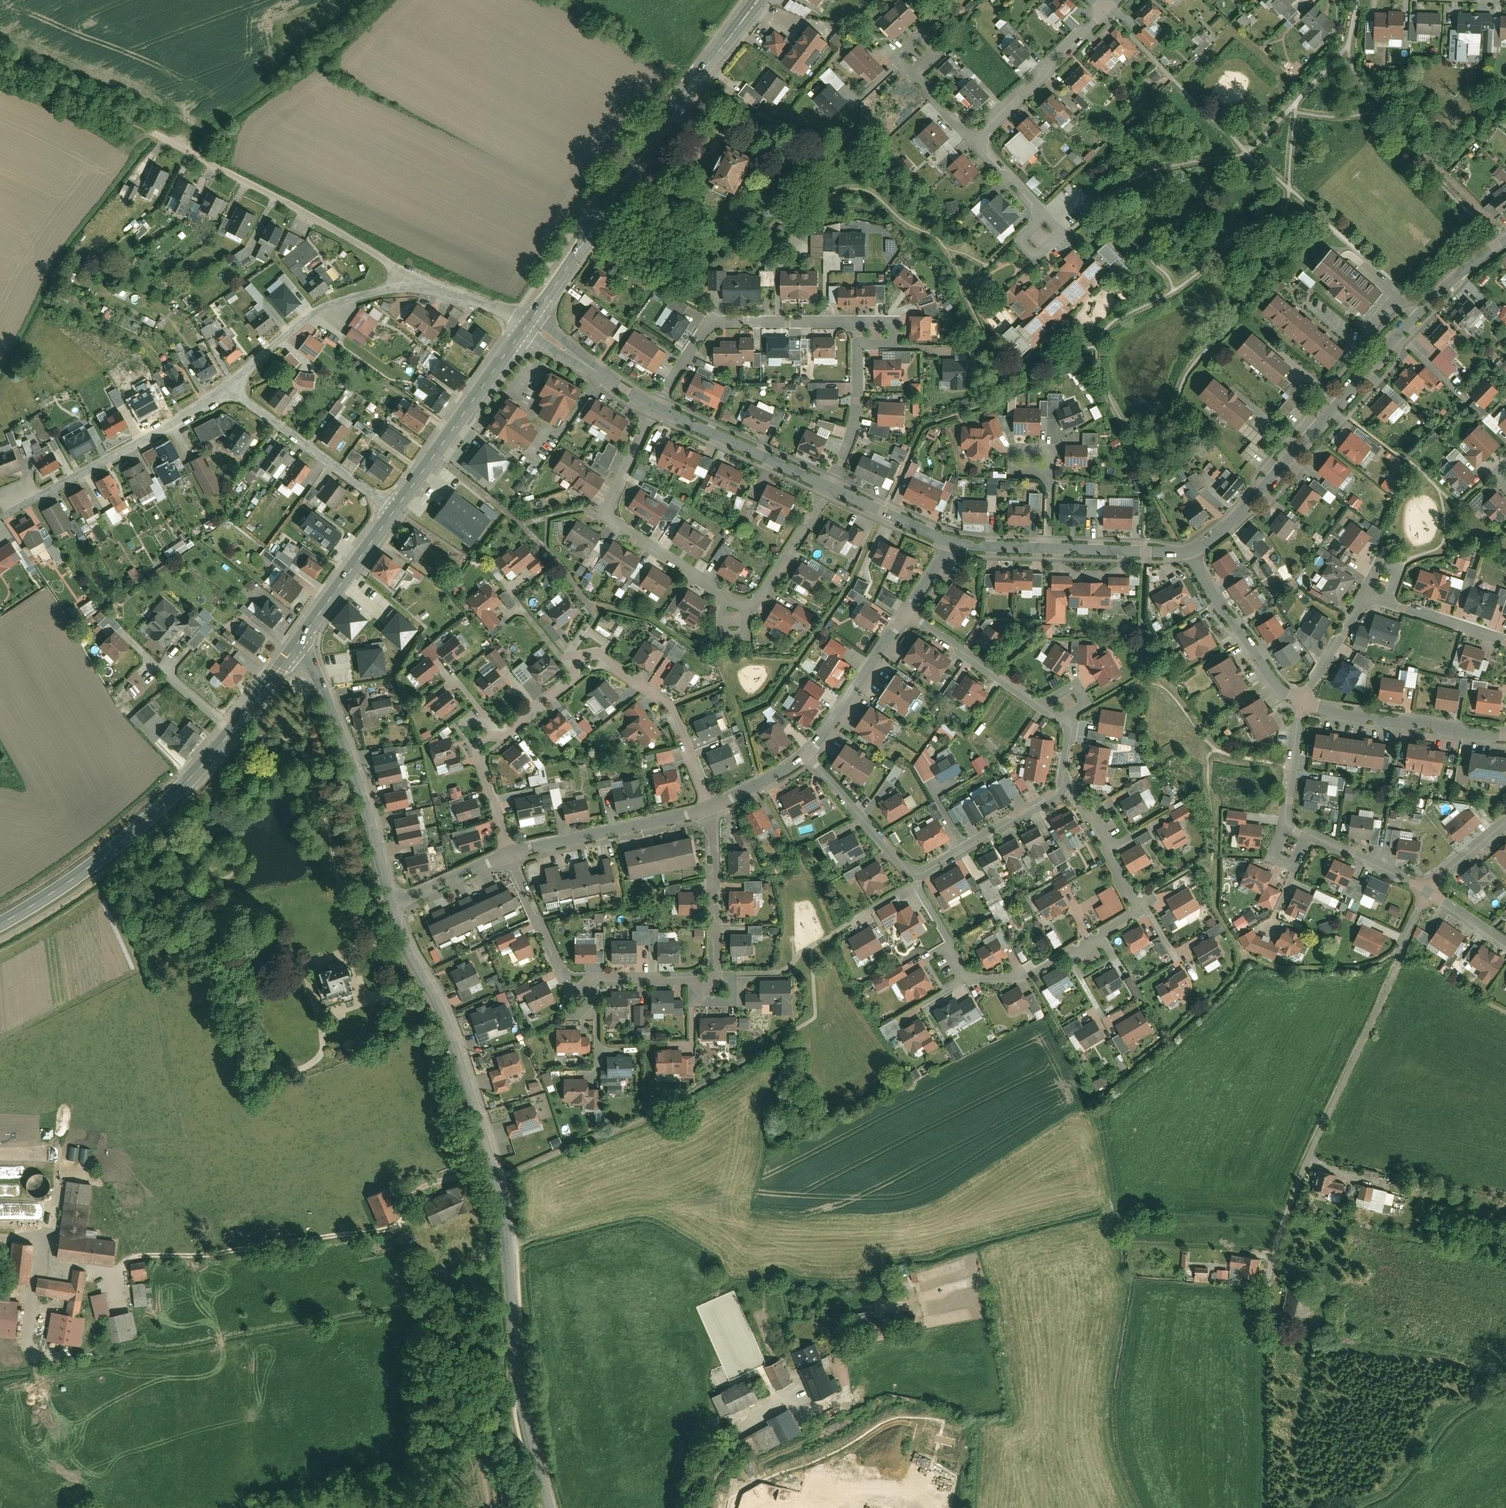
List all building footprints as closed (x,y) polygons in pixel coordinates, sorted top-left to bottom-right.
[(804,17),(808,8),(790,0),(787,0),(783,8),(804,17)] [(877,21),(893,38),(916,16),(901,0),(899,0),(877,21)] [(977,2),(974,0),(972,0),(966,5),(970,9),(977,2)] [(1047,4),(1053,10),(1048,16),(1056,24),(1076,4),(1072,0),(1051,0),(1047,4)] [(1135,12),(1139,16),(1135,18),(1141,24),(1144,22),(1146,24),(1161,11),(1150,0),(1148,0),(1135,12)] [(1269,5),(1272,2),(1280,11),(1290,2),(1292,0),(1264,0),(1269,5)] [(1297,9),(1290,2),(1280,11),(1287,18),(1297,9)] [(1302,16),(1301,17),(1312,27),(1303,35),(1313,45),(1336,23),(1316,3),(1302,16)] [(1302,16),(1297,9),(1287,18),(1292,25),(1301,17),(1302,16)] [(1376,10),(1374,38),(1389,39),(1389,37),(1403,38),(1404,10),(1389,9),(1389,11),(1376,10)] [(1418,21),(1418,32),(1440,33),(1441,13),(1419,12),(1418,21)] [(1451,29),(1450,60),(1465,60),(1466,41),(1481,42),(1481,30),(1482,13),(1459,12),(1458,29),(1451,29)] [(1493,14),(1482,13),(1481,30),(1483,30),(1482,50),(1492,51),(1493,27),(1493,14)] [(1236,20),(1243,27),(1249,21),(1242,14),(1236,20)] [(1009,20),(1001,27),(1014,41),(1022,34),(1009,20)] [(1418,32),(1418,21),(1409,20),(1409,39),(1417,40),(1418,32)] [(807,22),(790,44),(783,54),(779,59),(793,70),(795,67),(803,73),(828,40),(819,33),(820,31),(807,22)] [(844,22),(831,40),(840,47),(854,29),(844,22)] [(1501,37),(1501,28),(1493,27),(1492,51),(1500,51),(1501,37)] [(766,39),(762,44),(765,46),(765,50),(770,50),(777,55),(779,52),(783,54),(790,44),(787,42),(789,40),(786,37),(786,35),(783,35),(774,28),(770,34),(765,34),(766,39)] [(1197,45),(1192,51),(1197,56),(1214,39),(1204,29),(1193,40),(1197,45)] [(1018,39),(1004,51),(1018,66),(1032,54),(1018,39)] [(1399,40),(1364,40),(1363,52),(1373,52),(1373,46),(1399,46),(1399,40)] [(1103,42),(1085,59),(1102,76),(1126,51),(1116,41),(1109,48),(1103,42)] [(859,43),(843,57),(858,74),(862,71),(875,59),(859,43)] [(957,82),(962,87),(971,78),(976,84),(980,80),(964,63),(961,66),(950,55),(935,68),(943,77),(951,69),(961,79),(957,82)] [(875,59),(862,71),(870,80),(884,67),(876,58),(875,59)] [(1080,65),(1064,80),(1075,92),(1091,76),(1080,65)] [(769,68),(754,87),(765,96),(771,101),(786,81),(769,68)] [(830,84),(813,100),(825,112),(831,107),(836,112),(849,101),(838,90),(846,82),(834,69),(825,78),(830,84)] [(962,87),(956,92),(974,111),(989,97),(976,84),(971,78),(962,87)] [(765,96),(754,87),(747,82),(738,93),(756,107),(765,96)] [(1052,93),(1040,104),(1061,126),(1069,119),(1067,117),(1071,113),(1052,93)] [(1077,95),(1073,99),(1084,109),(1088,104),(1077,95)] [(1020,130),(1005,143),(1012,153),(1022,163),(1038,149),(1029,139),(1036,133),(1038,136),(1044,130),(1031,114),(1017,126),(1020,130)] [(933,120),(917,135),(933,151),(949,136),(933,120)] [(752,155),(726,141),(708,176),(715,180),(712,187),(727,195),(725,198),(738,205),(745,190),(736,186),(752,155)] [(1087,161),(1096,153),(1091,148),(1083,157),(1087,161)] [(963,152),(947,167),(963,184),(979,170),(963,152)] [(151,165),(143,181),(146,182),(141,194),(148,197),(153,186),(159,189),(166,172),(151,165)] [(1493,172),(1501,179),(1503,178),(1505,181),(1505,173),(1499,166),(1493,172)] [(1030,189),(1038,183),(1033,176),(1025,182),(1030,189)] [(195,186),(178,178),(170,194),(176,197),(170,209),(180,214),(181,213),(188,199),(195,186)] [(124,195),(131,198),(136,186),(129,183),(124,195)] [(1491,201),(1500,213),(1505,209),(1505,211),(1505,186),(1503,188),(1501,186),(1494,192),(1497,196),(1491,201)] [(201,205),(200,209),(203,211),(214,216),(217,210),(219,211),(224,201),(207,193),(201,205)] [(991,200),(981,210),(983,212),(1001,231),(1012,221),(1018,215),(1014,211),(1015,209),(1004,197),(1002,199),(997,194),(991,200)] [(981,210),(991,200),(983,196),(970,209),(978,217),(983,212),(981,210)] [(201,205),(188,199),(181,213),(198,221),(203,211),(200,209),(201,205)] [(946,212),(958,210),(956,200),(945,202),(946,212)] [(1500,213),(1491,201),(1484,206),(1494,219),(1501,214),(1500,213)] [(223,234),(238,242),(252,215),(236,207),(230,220),(224,232),(223,234)] [(983,212),(978,217),(996,236),(1001,231),(983,212)] [(138,237),(155,223),(147,214),(131,228),(138,237)] [(224,232),(230,220),(223,216),(217,229),(224,232)] [(266,221),(255,242),(261,244),(255,256),(263,260),(280,228),(266,221)] [(1014,231),(1012,221),(1001,231),(996,236),(1002,242),(1014,231)] [(823,234),(823,249),(838,249),(838,232),(838,230),(823,230),(823,234)] [(864,232),(838,232),(838,249),(838,254),(864,254),(864,232)] [(811,234),(811,258),(823,258),(823,249),(823,234),(811,234)] [(295,261),(299,267),(317,253),(306,238),(281,256),(288,266),(295,261)] [(1026,324),(1022,327),(1034,340),(1105,274),(1102,270),(1108,264),(1119,275),(1126,268),(1117,258),(1119,255),(1106,242),(1084,262),(1074,250),(1053,269),(1055,272),(1037,289),(1032,283),(1025,290),(1023,287),(1015,294),(1010,289),(1001,297),(1026,324)] [(240,265),(251,256),(243,246),(231,255),(240,265)] [(1383,290),(1332,247),(1312,270),(1331,286),(1327,290),(1341,301),(1344,297),(1363,313),(1383,290)] [(295,261),(288,266),(312,297),(335,279),(324,264),(315,270),(317,272),(309,279),(299,267),(295,261)] [(597,265),(583,284),(597,295),(600,291),(611,300),(616,293),(605,285),(609,279),(607,278),(610,274),(597,265)] [(904,268),(894,280),(905,289),(912,302),(915,300),(926,294),(917,278),(904,268)] [(760,275),(760,287),(773,287),(773,269),(760,269),(760,275)] [(709,288),(724,288),(724,275),(724,270),(709,270),(709,288)] [(781,270),(781,297),(817,297),(817,270),(781,270)] [(724,288),(724,302),(733,301),(733,304),(748,304),(748,301),(760,301),(760,287),(760,275),(724,275),(724,288)] [(1305,291),(1309,288),(1297,277),(1293,281),(1305,291)] [(1273,287),(1277,291),(1286,284),(1282,280),(1273,287)] [(274,291),(288,311),(300,303),(286,283),(274,291)] [(874,284),(874,285),(875,302),(884,302),(884,284),(874,284)] [(838,303),(838,287),(838,285),(829,285),(829,303),(838,303)] [(856,286),(856,304),(875,304),(875,302),(874,285),(856,285),(856,286)] [(838,303),(838,305),(856,305),(856,304),(856,286),(838,287),(838,303)] [(926,294),(915,300),(918,306),(934,300),(931,292),(926,294)] [(1262,310),(1329,367),(1344,349),(1277,292),(1262,310)] [(585,306),(590,299),(583,293),(578,299),(585,306)] [(673,309),(682,314),(688,304),(673,294),(666,305),(673,309)] [(1463,303),(1461,301),(1451,312),(1452,313),(1451,314),(1471,333),(1478,326),(1474,323),(1479,317),(1475,313),(1478,310),(1480,309),(1468,297),(1463,303)] [(1490,298),(1484,304),(1496,315),(1502,308),(1490,298)] [(416,304),(405,319),(431,339),(445,319),(429,308),(426,312),(416,304)] [(1484,304),(1480,309),(1478,310),(1490,321),(1496,315),(1484,304)] [(259,312),(249,320),(259,333),(273,323),(261,307),(257,310),(259,312)] [(591,307),(576,327),(597,342),(601,336),(604,339),(615,325),(591,307)] [(673,309),(660,328),(676,338),(688,319),(682,314),(673,309)] [(931,316),(910,315),(909,338),(931,339),(931,316)] [(198,329),(204,338),(220,327),(214,319),(198,329)] [(1443,323),(1428,338),(1441,351),(1448,344),(1446,341),(1454,334),(1443,323)] [(459,325),(450,338),(464,347),(465,345),(478,354),(490,337),(475,327),(471,333),(459,325)] [(351,326),(345,335),(358,345),(365,336),(351,326)] [(633,330),(621,350),(646,366),(657,348),(659,346),(633,330)] [(222,347),(219,350),(227,362),(239,353),(223,331),(215,338),(222,347)] [(330,331),(326,336),(335,342),(339,337),(330,331)] [(1251,331),(1236,349),(1276,383),(1283,375),(1291,365),(1274,350),(1275,349),(1269,344),(1268,345),(1251,331)] [(309,335),(299,350),(311,359),(322,344),(309,335)] [(767,337),(767,355),(787,356),(788,356),(788,350),(788,337),(767,337)] [(714,345),(714,364),(740,364),(740,359),(752,359),(752,352),(752,338),(739,338),(739,341),(720,341),(720,345),(714,345)] [(814,338),(813,356),(835,356),(835,338),(814,338)] [(666,354),(657,348),(646,366),(655,372),(666,354)] [(800,350),(788,350),(788,356),(787,356),(787,359),(800,359),(800,350)] [(894,350),(894,361),(900,361),(900,362),(910,362),(910,350),(894,350)] [(293,366),(297,361),(286,351),(281,357),(293,366)] [(192,367),(199,379),(214,370),(204,352),(190,360),(194,366),(192,367)] [(430,372),(453,388),(463,373),(440,358),(439,359),(429,352),(421,364),(431,370),(430,372)] [(1440,352),(1432,361),(1447,376),(1456,367),(1440,352)] [(966,358),(943,359),(943,379),(950,379),(950,386),(965,386),(965,379),(966,379),(966,358)] [(875,361),(875,383),(887,383),(887,377),(900,377),(900,362),(900,361),(894,361),(875,361)] [(171,380),(166,382),(172,394),(187,387),(176,364),(165,369),(171,380)] [(1425,365),(1417,373),(1425,380),(1424,381),(1430,387),(1439,378),(1425,365)] [(706,375),(705,378),(710,380),(714,372),(699,366),(697,371),(706,375)] [(1402,376),(1395,382),(1409,396),(1424,381),(1425,380),(1417,373),(1411,366),(1408,369),(1406,366),(1399,373),(1402,376)] [(299,371),(293,380),(299,385),(312,386),(313,374),(301,372),(299,371)] [(537,401),(542,404),(537,413),(557,424),(578,388),(548,371),(536,391),(541,394),(537,401)] [(695,373),(686,393),(715,406),(719,399),(724,386),(710,380),(705,378),(695,373)] [(429,393),(423,401),(436,410),(449,392),(424,375),(417,385),(429,393)] [(1283,375),(1276,383),(1275,384),(1289,396),(1294,399),(1301,390),(1283,375)] [(1214,376),(1198,394),(1238,428),(1244,420),(1253,410),(1236,396),(1238,393),(1232,388),(1230,390),(1214,376)] [(1484,377),(1469,392),(1484,407),(1499,392),(1484,377)] [(784,391),(784,382),(772,382),(772,390),(784,391)] [(910,392),(919,392),(919,382),(910,383),(910,392)] [(725,385),(724,386),(719,399),(725,401),(731,387),(725,385)] [(114,388),(107,392),(115,407),(129,400),(122,386),(115,390),(114,388)] [(277,387),(266,402),(280,412),(291,398),(290,397),(294,390),(288,386),(284,392),(277,387)] [(825,388),(817,388),(817,390),(818,407),(837,407),(837,387),(825,388)] [(1394,390),(1388,396),(1398,406),(1400,408),(1405,402),(1394,390)] [(149,392),(130,402),(138,417),(157,407),(149,392)] [(1384,392),(1370,407),(1384,421),(1398,406),(1388,396),(1384,392)] [(536,429),(527,422),(530,418),(523,414),(526,410),(505,395),(485,424),(522,449),(536,429)] [(1289,396),(1278,409),(1286,416),(1297,402),(1294,399),(1289,396)] [(586,418),(620,440),(633,420),(599,398),(586,418)] [(336,399),(328,411),(335,415),(342,403),(336,399)] [(1040,408),(1040,416),(1047,416),(1047,399),(1039,399),(1039,408),(1040,408)] [(1059,399),(1047,399),(1047,416),(1047,418),(1058,418),(1058,416),(1055,408),(1059,407),(1059,399)] [(1059,407),(1055,408),(1058,416),(1063,429),(1085,421),(1077,400),(1059,407)] [(879,401),(878,423),(891,424),(902,424),(903,402),(879,401)] [(397,419),(415,432),(427,414),(410,402),(406,408),(397,402),(391,409),(400,415),(397,419)] [(751,404),(742,422),(764,432),(773,413),(751,404)] [(1014,414),(1014,432),(1039,433),(1040,416),(1040,408),(1039,408),(1015,407),(1014,414)] [(117,410),(97,421),(107,438),(118,432),(117,430),(126,425),(117,410)] [(220,442),(240,455),(252,437),(235,426),(238,422),(224,413),(212,419),(211,417),(193,427),(200,442),(220,432),(225,436),(220,442)] [(1502,426),(1499,423),(1489,413),(1483,420),(1496,433),(1502,426)] [(77,419),(83,431),(92,427),(86,415),(77,419)] [(996,416),(982,421),(983,425),(989,425),(989,438),(1002,433),(996,416)] [(332,418),(318,437),(334,448),(347,429),(332,418)] [(836,423),(818,418),(816,423),(833,432),(836,423)] [(1263,435),(1244,420),(1238,428),(1237,429),(1251,440),(1256,444),(1263,435)] [(354,421),(351,426),(360,431),(356,437),(366,443),(373,432),(354,421)] [(891,424),(878,423),(871,421),(868,431),(887,437),(891,424)] [(1483,459),(1484,460),(1500,444),(1479,423),(1475,427),(1471,427),(1467,430),(1467,434),(1462,439),(1471,448),(1463,456),(1467,460),(1474,467),(1483,459)] [(379,435),(401,451),(409,440),(387,424),(379,435)] [(962,426),(962,447),(968,447),(968,455),(987,455),(987,447),(989,447),(989,438),(989,425),(983,425),(962,426)] [(929,426),(924,435),(933,440),(938,430),(929,426)] [(806,429),(797,448),(819,457),(827,439),(806,429)] [(10,430),(5,432),(10,447),(16,445),(10,430)] [(83,431),(67,440),(75,455),(92,446),(83,431)] [(1351,431),(1338,448),(1358,463),(1369,449),(1371,447),(1364,441),(1351,431)] [(1081,432),(1081,445),(1087,445),(1087,447),(1097,447),(1097,432),(1081,432)] [(1367,436),(1364,441),(1371,447),(1369,449),(1375,454),(1381,447),(1367,436)] [(167,439),(154,446),(159,456),(162,461),(153,466),(163,484),(177,476),(169,462),(177,458),(167,439)] [(669,439),(658,464),(690,478),(697,464),(701,456),(701,454),(669,439)] [(1256,444),(1251,440),(1240,454),(1249,461),(1260,448),(1256,444)] [(504,458),(483,441),(478,447),(475,445),(462,461),(487,480),(491,474),(496,474),(501,467),(500,464),(504,458)] [(287,452),(274,442),(258,464),(271,473),(280,461),(286,454),(287,452)] [(592,459),(594,460),(607,469),(617,448),(608,443),(601,453),(598,451),(592,459)] [(1066,444),(1065,464),(1086,465),(1087,447),(1087,445),(1081,445),(1066,444)] [(893,445),(889,456),(900,460),(905,449),(893,445)] [(159,456),(154,446),(141,453),(149,467),(151,467),(152,460),(159,456)] [(360,462),(364,457),(351,448),(345,457),(355,465),(358,461),(360,462)] [(1446,457),(1450,461),(1456,456),(1463,463),(1467,460),(1463,456),(1455,448),(1446,457)] [(17,467),(10,449),(0,453),(0,475),(17,467)] [(585,463),(565,450),(553,467),(572,480),(571,482),(591,496),(603,477),(585,465),(585,463)] [(41,454),(33,458),(41,474),(58,465),(51,451),(42,456),(41,454)] [(295,460),(286,454),(280,461),(289,468),(295,460)] [(375,473),(382,478),(390,466),(387,463),(388,461),(378,454),(371,462),(364,457),(360,462),(367,467),(364,471),(372,476),(375,473)] [(1331,454),(1318,471),(1326,478),(1337,487),(1338,485),(1351,469),(1331,454)] [(701,456),(697,464),(709,470),(713,459),(704,455),(701,456)] [(861,455),(853,473),(880,485),(884,476),(888,467),(861,455)] [(201,456),(188,463),(206,496),(220,489),(201,456)] [(1444,475),(1460,491),(1476,476),(1463,463),(1456,456),(1450,461),(1442,470),(1445,473),(1444,475)] [(309,469),(296,458),(295,460),(289,468),(279,480),(290,488),(296,481),(298,483),(309,469)] [(888,467),(884,476),(892,479),(899,463),(892,459),(888,467)] [(594,460),(590,465),(604,475),(608,470),(607,469),(594,460)] [(902,481),(909,484),(912,476),(918,464),(911,460),(902,481)] [(139,461),(122,471),(133,491),(150,481),(139,461)] [(1210,462),(1203,469),(1214,478),(1220,471),(1210,462)] [(716,477),(713,483),(735,493),(744,474),(722,463),(716,477)] [(527,470),(513,486),(519,491),(533,475),(527,470)] [(1195,471),(1187,476),(1189,480),(1195,490),(1204,486),(1195,471)] [(1243,483),(1230,471),(1215,488),(1227,499),(1243,483)] [(713,483),(716,477),(706,472),(700,487),(709,491),(713,483)] [(108,474),(95,481),(104,498),(108,495),(114,505),(117,511),(126,506),(123,500),(120,501),(115,491),(117,490),(108,474)] [(909,484),(904,496),(933,509),(938,497),(942,489),(912,476),(909,484)] [(1384,477),(1379,485),(1387,490),(1392,482),(1384,477)] [(1314,478),(1308,485),(1320,495),(1322,496),(1327,490),(1321,484),(1314,478)] [(1337,487),(1326,478),(1321,484),(1327,490),(1335,495),(1341,487),(1338,485),(1337,487)] [(329,479),(316,496),(332,507),(344,491),(329,479)] [(942,489),(938,497),(946,501),(954,483),(946,480),(942,489)] [(1185,491),(1190,498),(1197,494),(1195,490),(1189,480),(1184,483),(1188,489),(1185,491)] [(651,491),(649,495),(653,498),(658,487),(643,481),(640,487),(651,491)] [(1290,502),(1305,514),(1310,507),(1311,508),(1317,501),(1316,500),(1320,495),(1308,485),(1305,483),(1290,502)] [(767,484),(758,503),(771,509),(767,518),(783,525),(795,497),(767,484)] [(310,487),(303,497),(310,502),(317,491),(310,487)] [(82,489),(68,497),(76,512),(80,510),(84,518),(92,513),(88,506),(90,505),(82,489)] [(640,489),(628,507),(654,525),(658,519),(666,506),(653,498),(649,495),(640,489)] [(1483,504),(1489,499),(1481,491),(1467,503),(1475,512),(1483,504)] [(1483,504),(1499,521),(1505,514),(1505,500),(1497,491),(1489,499),(1483,504)] [(1029,504),(1028,507),(1038,507),(1038,493),(1029,492),(1029,504)] [(470,545),(489,520),(453,493),(434,517),(470,545)] [(985,500),(985,510),(995,510),(995,494),(985,494),(985,500)] [(1351,494),(1346,502),(1357,509),(1362,501),(1351,494)] [(739,510),(742,497),(734,495),(731,508),(739,510)] [(750,517),(757,501),(745,496),(738,512),(750,517)] [(1086,497),(1086,503),(1086,516),(1096,517),(1096,514),(1097,498),(1086,497)] [(1097,498),(1096,514),(1105,514),(1105,505),(1105,498),(1097,498)] [(670,500),(666,506),(658,519),(672,519),(675,515),(680,507),(670,500)] [(962,521),(985,521),(985,510),(985,500),(962,500),(962,521)] [(492,519),(497,513),(482,501),(477,507),(492,519)] [(1069,502),(1060,502),(1060,521),(1067,521),(1067,524),(1078,524),(1078,522),(1086,522),(1086,516),(1086,503),(1079,503),(1079,501),(1069,501),(1069,502)] [(1198,501),(1183,512),(1196,528),(1202,523),(1201,521),(1209,515),(1198,501)] [(56,502),(41,510),(53,533),(65,527),(69,525),(67,522),(56,502)] [(1008,503),(1008,523),(1028,524),(1028,507),(1029,504),(1008,503)] [(114,505),(99,513),(106,527),(121,518),(117,511),(114,505)] [(1132,506),(1105,505),(1105,514),(1104,527),(1131,528),(1132,515),(1132,506)] [(297,530),(327,551),(342,531),(311,509),(297,530)] [(1291,510),(1287,515),(1295,522),(1299,517),(1291,510)] [(1270,526),(1284,538),(1297,523),(1295,522),(1287,515),(1282,511),(1270,526)] [(680,518),(675,515),(672,519),(669,524),(674,528),(680,518)] [(29,517),(14,525),(27,548),(41,540),(29,517)] [(73,519),(67,522),(69,525),(65,527),(70,534),(78,530),(73,519)] [(577,520),(566,536),(579,544),(574,552),(584,558),(599,534),(577,520)] [(829,520),(816,538),(837,552),(847,538),(850,534),(847,532),(829,520)] [(683,521),(671,540),(699,557),(711,538),(683,521)] [(1352,522),(1339,539),(1357,552),(1367,539),(1369,536),(1365,533),(1352,522)] [(1252,523),(1239,537),(1251,548),(1251,547),(1255,550),(1254,552),(1260,557),(1270,545),(1263,538),(1266,535),(1252,523)] [(852,524),(847,532),(850,534),(847,538),(858,545),(866,533),(852,524)] [(1372,524),(1365,533),(1369,536),(1367,539),(1376,543),(1380,530),(1372,524)] [(400,551),(417,564),(433,542),(416,530),(400,551)] [(889,564),(897,546),(898,543),(880,535),(870,556),(889,564)] [(190,541),(183,544),(181,540),(162,549),(167,559),(193,546),(190,541)] [(638,558),(611,541),(599,559),(604,563),(602,566),(617,576),(620,573),(626,577),(638,558)] [(18,558),(8,542),(0,547),(0,569),(18,558)] [(45,547),(52,562),(61,558),(53,542),(45,547)] [(509,546),(492,558),(504,574),(511,569),(514,572),(525,564),(533,558),(532,556),(522,543),(512,550),(509,546)] [(290,560),(312,576),(320,566),(315,563),(319,558),(301,545),(290,560)] [(906,575),(916,554),(897,546),(889,564),(888,567),(906,575)] [(1319,546),(1315,552),(1325,558),(1329,552),(1319,546)] [(1467,570),(1471,553),(1458,550),(1454,567),(1467,570)] [(1228,552),(1211,563),(1220,577),(1231,571),(1237,567),(1236,565),(1228,552)] [(1331,562),(1344,571),(1348,565),(1331,553),(1326,561),(1330,564),(1331,562)] [(533,558),(525,564),(531,573),(543,564),(535,554),(532,556),(533,558)] [(383,555),(372,571),(396,587),(407,571),(383,555)] [(727,555),(717,571),(732,581),(743,565),(727,555)] [(274,566),(282,572),(287,566),(274,556),(269,563),(274,566)] [(1258,560),(1251,564),(1260,579),(1273,571),(1266,561),(1260,564),(1258,560)] [(1237,567),(1231,571),(1233,575),(1246,568),(1242,561),(1236,565),(1237,567)] [(801,562),(791,579),(809,590),(820,574),(815,571),(801,562)] [(1330,579),(1322,590),(1338,601),(1354,578),(1344,571),(1331,562),(1330,564),(1323,574),(1330,579)] [(820,563),(815,571),(820,574),(830,581),(835,573),(820,563)] [(131,580),(138,576),(133,566),(126,570),(131,580)] [(262,583),(288,602),(300,586),(282,572),(274,566),(262,583)] [(647,574),(641,584),(659,596),(671,577),(652,566),(647,574)] [(1460,592),(1469,595),(1472,586),(1477,570),(1468,567),(1464,581),(1460,592)] [(1250,574),(1246,568),(1233,575),(1237,581),(1244,577),(1250,574)] [(1437,596),(1444,599),(1451,579),(1446,578),(1448,574),(1434,570),(1433,573),(1420,568),(1413,589),(1425,593),(1424,594),(1436,598),(1437,596)] [(641,584),(647,574),(640,569),(631,581),(639,586),(641,584)] [(996,587),(996,590),(1014,590),(1014,589),(1021,589),(1021,596),(1032,596),(1032,594),(1032,572),(1032,569),(1013,569),(1013,571),(996,570),(996,573),(996,587)] [(895,581),(897,576),(887,572),(885,577),(895,581)] [(1042,572),(1032,572),(1032,594),(1041,594),(1042,572)] [(996,587),(996,573),(985,573),(984,587),(996,587)] [(1052,575),(1052,603),(1069,603),(1069,606),(1110,606),(1110,591),(1128,592),(1128,576),(1109,576),(1109,582),(1103,582),(1103,581),(1079,581),(1079,582),(1072,582),(1072,575),(1052,575)] [(1169,578),(1172,583),(1179,596),(1186,593),(1176,575),(1169,578)] [(1237,581),(1227,587),(1237,602),(1238,601),(1246,614),(1257,608),(1263,604),(1262,602),(1254,590),(1252,591),(1244,577),(1237,581)] [(1444,599),(1443,601),(1456,605),(1460,592),(1464,581),(1451,577),(1451,579),(1444,599)] [(858,578),(853,589),(863,596),(869,582),(858,578)] [(486,582),(464,599),(478,617),(479,616),(488,628),(497,621),(489,609),(500,601),(486,582)] [(976,598),(952,582),(934,609),(958,625),(976,598)] [(1179,596),(1172,583),(1151,595),(1162,614),(1183,602),(1179,596)] [(454,584),(451,592),(461,595),(464,587),(454,584)] [(1469,595),(1464,610),(1490,618),(1495,602),(1497,594),(1472,586),(1469,595)] [(619,597),(623,591),(617,587),(613,593),(619,597)] [(882,587),(878,598),(891,607),(897,597),(882,587)] [(1495,602),(1503,605),(1505,596),(1505,589),(1500,587),(1497,594),(1495,602)] [(864,603),(869,606),(872,602),(863,596),(853,589),(852,588),(847,595),(863,605),(864,603)] [(504,590),(498,594),(508,608),(514,604),(504,590)] [(682,598),(677,606),(688,613),(684,619),(693,625),(697,618),(695,616),(704,601),(687,590),(682,598)] [(677,606),(682,598),(676,594),(666,608),(673,613),(677,606)] [(564,596),(547,611),(559,626),(577,611),(564,596)] [(148,635),(161,647),(179,627),(184,622),(177,615),(180,612),(162,597),(151,610),(154,612),(144,623),(152,630),(148,635)] [(1263,604),(1257,608),(1260,613),(1273,605),(1268,598),(1262,602),(1263,604)] [(84,617),(93,611),(86,600),(77,607),(84,617)] [(265,601),(254,615),(271,627),(281,612),(265,601)] [(776,602),(763,623),(771,628),(774,624),(786,632),(795,617),(796,615),(792,613),(776,602)] [(863,605),(853,619),(870,630),(880,614),(869,606),(864,603),(863,605)] [(238,609),(248,618),(253,613),(242,604),(238,609)] [(351,639),(367,619),(348,604),(332,623),(351,639)] [(797,605),(792,613),(796,615),(795,617),(807,624),(812,615),(797,605)] [(1315,610),(1303,629),(1317,637),(1319,638),(1330,619),(1315,610)] [(97,622),(101,626),(106,622),(114,630),(119,625),(106,613),(97,622)] [(401,648),(417,629),(398,613),(382,633),(401,648)] [(536,619),(542,626),(549,622),(549,621),(544,613),(536,619)] [(1371,627),(1368,638),(1369,638),(1393,646),(1400,622),(1375,614),(1371,627)] [(184,622),(179,627),(189,635),(199,624),(189,615),(184,622)] [(1257,626),(1267,642),(1276,636),(1285,631),(1284,629),(1275,615),(1257,626)] [(980,626),(984,629),(987,625),(988,626),(994,618),(987,617),(980,626)] [(497,621),(488,628),(485,630),(490,635),(506,624),(501,618),(497,621)] [(1202,619),(1177,633),(1190,657),(1215,643),(1202,619)] [(549,622),(542,626),(553,641),(559,636),(549,622)] [(1368,638),(1371,627),(1361,623),(1353,646),(1365,650),(1369,638),(1368,638)] [(1041,624),(1040,636),(1052,637),(1052,624),(1041,624)] [(235,641),(252,652),(263,636),(246,625),(235,641)] [(988,626),(987,625),(984,629),(977,640),(993,651),(1004,636),(988,626)] [(1285,631),(1276,636),(1279,641),(1293,633),(1295,632),(1290,625),(1284,629),(1285,631)] [(1309,650),(1317,637),(1303,629),(1299,626),(1296,631),(1309,650)] [(197,629),(186,643),(193,649),(204,635),(197,629)] [(113,631),(97,646),(112,661),(127,646),(113,631)] [(1293,633),(1279,641),(1283,647),(1291,642),(1292,643),(1297,640),(1293,633)] [(437,647),(435,648),(439,653),(446,662),(464,649),(453,635),(437,647)] [(918,637),(903,658),(936,680),(950,659),(918,637)] [(669,638),(664,646),(660,652),(665,655),(673,644),(674,642),(669,638)] [(831,652),(839,658),(846,648),(831,638),(823,650),(829,654),(831,652)] [(644,640),(632,659),(649,669),(660,652),(664,646),(653,639),(650,644),(644,640)] [(420,650),(426,657),(427,656),(430,661),(439,653),(435,648),(437,647),(432,641),(420,650)] [(1283,647),(1274,651),(1282,666),(1299,656),(1292,643),(1291,642),(1283,647)] [(1087,660),(1100,654),(1096,651),(1096,643),(1078,643),(1078,645),(1078,663),(1089,663),(1087,660)] [(1459,661),(1464,645),(1459,643),(1454,659),(1459,661)] [(1459,661),(1461,662),(1460,665),(1473,670),(1474,667),(1479,669),(1486,649),(1465,643),(1464,645),(1459,661)] [(673,644),(665,655),(676,663),(677,661),(684,651),(673,644)] [(1056,644),(1044,662),(1061,674),(1069,663),(1073,655),(1069,652),(1056,644)] [(1078,663),(1078,645),(1069,645),(1069,652),(1073,655),(1069,663),(1078,663)] [(361,677),(386,673),(382,648),(357,652),(361,677)] [(484,654),(493,666),(496,669),(504,663),(493,648),(484,654)] [(1100,654),(1087,660),(1089,663),(1100,685),(1120,674),(1107,650),(1100,654)] [(1358,651),(1352,661),(1367,670),(1369,658),(1358,651)] [(557,669),(545,652),(526,666),(533,675),(539,683),(557,669)] [(829,654),(817,672),(835,685),(849,664),(839,658),(831,652),(829,654)] [(244,668),(227,655),(219,665),(214,661),(207,669),(229,687),(244,668)] [(1208,668),(1226,698),(1247,685),(1240,674),(1243,672),(1239,665),(1236,667),(1229,655),(1208,668)] [(426,657),(409,670),(420,683),(437,670),(430,661),(427,656),(426,657)] [(1344,660),(1331,683),(1347,692),(1360,670),(1344,660)] [(533,675),(526,666),(522,661),(511,670),(521,684),(533,675)] [(676,663),(664,680),(681,692),(694,673),(677,661),(676,663)] [(1404,680),(1403,685),(1415,687),(1418,667),(1408,665),(1407,670),(1402,669),(1400,679),(1404,680)] [(493,666),(475,680),(488,696),(505,682),(496,669),(493,666)] [(131,684),(139,675),(133,670),(125,678),(131,684)] [(895,673),(879,697),(904,714),(908,707),(908,704),(913,697),(915,697),(920,691),(895,673)] [(959,684),(952,694),(956,696),(969,705),(975,696),(982,701),(988,693),(981,688),(983,686),(966,674),(959,684)] [(1382,676),(1379,699),(1400,702),(1403,685),(1404,680),(1400,679),(1382,676)] [(1459,678),(1458,689),(1459,690),(1458,695),(1465,696),(1467,679),(1459,678)] [(809,679),(802,689),(817,699),(824,689),(809,679)] [(604,680),(590,691),(603,707),(610,702),(617,697),(604,680)] [(952,694),(959,684),(952,680),(942,694),(952,701),(956,696),(952,694)] [(1480,688),(1486,689),(1487,682),(1473,680),(1471,688),(1479,689),(1480,688)] [(136,683),(128,688),(135,698),(143,692),(136,683)] [(1439,686),(1436,706),(1456,709),(1458,695),(1459,690),(1458,689),(1439,686)] [(800,688),(784,711),(806,727),(817,712),(814,709),(820,701),(817,699),(802,689),(800,688)] [(1479,689),(1476,711),(1498,714),(1501,691),(1486,689),(1480,688),(1479,689)] [(430,705),(439,717),(457,704),(446,689),(435,697),(428,702),(430,705)] [(428,702),(435,697),(431,691),(420,700),(426,708),(430,705),(428,702)] [(352,712),(355,728),(369,725),(367,716),(387,713),(385,701),(365,705),(363,695),(348,698),(349,700),(346,701),(349,713),(352,712)] [(1262,696),(1239,709),(1256,739),(1279,727),(1272,714),(1275,713),(1271,706),(1268,707),(1262,696)] [(631,722),(644,712),(645,711),(637,700),(622,711),(631,722)] [(615,708),(610,702),(603,707),(596,712),(601,719),(615,708)] [(146,703),(133,715),(141,724),(155,712),(146,703)] [(870,706),(855,729),(878,744),(893,721),(870,706)] [(1098,730),(1098,732),(1106,733),(1120,736),(1125,713),(1102,709),(1098,730)] [(776,722),(782,731),(789,721),(775,710),(771,715),(776,722)] [(559,712),(541,726),(553,742),(570,728),(571,727),(567,722),(559,712)] [(631,722),(626,726),(627,727),(621,731),(630,742),(636,737),(642,746),(660,732),(644,712),(631,722)] [(715,714),(694,722),(701,740),(717,733),(722,732),(722,730),(715,714)] [(572,718),(567,722),(571,727),(570,728),(576,736),(583,731),(572,718)] [(1031,719),(1021,734),(1027,738),(1030,732),(1033,734),(1039,724),(1031,719)] [(169,722),(158,737),(184,757),(200,736),(198,734),(201,730),(189,720),(177,735),(173,732),(177,728),(169,722)] [(776,722),(759,734),(773,754),(790,742),(782,731),(776,722)] [(941,722),(935,730),(949,740),(954,732),(941,722)] [(722,732),(717,733),(720,739),(732,734),(730,727),(722,730),(722,732)] [(1104,740),(1106,733),(1098,732),(1098,730),(1089,729),(1087,737),(1104,740)] [(428,730),(419,734),(422,740),(431,735),(428,730)] [(1317,732),(1313,757),(1382,767),(1386,742),(1372,740),(1373,737),(1364,736),(1364,739),(1339,735),(1339,732),(1330,731),(1330,734),(1317,732)] [(732,734),(720,739),(722,747),(728,744),(730,748),(737,746),(732,734)] [(449,737),(427,744),(433,762),(444,759),(454,755),(449,737)] [(1026,756),(1023,778),(1045,781),(1048,760),(1050,760),(1054,740),(1032,737),(1029,756),(1026,756)] [(1104,740),(1103,747),(1111,748),(1116,750),(1118,743),(1104,740)] [(537,769),(543,765),(523,741),(518,745),(528,758),(537,769)] [(1432,745),(1408,741),(1404,767),(1440,773),(1441,765),(1443,764),(1446,750),(1431,748),(1432,745)] [(516,742),(502,753),(515,769),(528,758),(518,745),(516,742)] [(722,747),(706,753),(714,773),(736,765),(730,748),(728,744),(722,747)] [(846,744),(832,764),(860,783),(874,762),(863,755),(865,752),(858,748),(856,751),(846,744)] [(1089,744),(1082,780),(1091,782),(1105,784),(1111,748),(1103,747),(1089,744)] [(661,763),(673,760),(671,749),(654,753),(657,764),(661,763)] [(383,753),(371,756),(374,771),(376,770),(396,766),(393,751),(383,753)] [(922,782),(935,775),(930,765),(923,751),(913,764),(922,782)] [(1473,751),(1470,766),(1469,775),(1505,781),(1505,756),(1473,751)] [(951,753),(930,765),(935,775),(939,782),(960,771),(951,753)] [(454,755),(444,759),(447,770),(462,766),(458,754),(454,755)] [(980,754),(969,761),(978,774),(989,767),(980,754)] [(891,770),(895,765),(886,759),(882,764),(891,770)] [(663,771),(675,768),(676,768),(674,760),(673,760),(661,763),(663,771)] [(1127,766),(1128,776),(1148,775),(1148,764),(1127,766)] [(1469,775),(1470,766),(1458,764),(1455,783),(1467,785),(1469,775)] [(396,766),(376,770),(379,785),(392,782),(401,780),(398,765),(396,766)] [(539,774),(527,777),(529,786),(547,783),(543,765),(537,769),(539,774)] [(891,770),(885,780),(894,785),(903,770),(895,765),(891,770)] [(663,771),(650,774),(655,793),(660,792),(661,801),(677,797),(675,790),(679,789),(675,768),(663,771)] [(1322,773),(1321,780),(1328,781),(1337,783),(1338,776),(1322,773)] [(998,781),(1000,785),(1007,798),(1018,792),(1012,782),(1010,776),(1006,779),(1004,777),(998,781)] [(1021,777),(1012,782),(1018,792),(1020,795),(1029,790),(1021,777)] [(1305,798),(1304,807),(1316,809),(1317,799),(1325,800),(1328,781),(1321,780),(1306,778),(1303,797),(1305,798)] [(401,780),(392,782),(394,792),(404,790),(407,789),(405,779),(401,780)] [(599,795),(612,793),(611,789),(610,779),(597,781),(599,795)] [(623,787),(611,789),(612,793),(616,811),(642,806),(637,779),(622,782),(623,787)] [(1126,787),(1131,796),(1140,792),(1146,788),(1142,779),(1126,787)] [(1105,784),(1091,782),(1090,788),(1110,792),(1111,786),(1105,784)] [(535,793),(549,789),(548,784),(534,787),(535,793)] [(972,800),(961,806),(970,820),(972,824),(984,817),(984,815),(999,807),(1000,808),(1010,802),(1007,798),(1000,785),(988,791),(987,789),(971,798),(972,800)] [(458,786),(448,788),(451,799),(461,796),(458,786)] [(553,808),(562,806),(562,803),(559,787),(549,789),(553,808)] [(797,788),(781,796),(787,808),(789,813),(792,818),(806,811),(808,814),(823,807),(819,800),(814,791),(812,792),(809,787),(799,792),(797,788)] [(1351,800),(1353,788),(1345,787),(1343,799),(1351,800)] [(394,792),(382,795),(386,811),(408,806),(404,790),(394,792)] [(899,792),(880,803),(878,806),(881,811),(884,811),(890,821),(909,810),(899,792)] [(1131,796),(1121,801),(1130,817),(1148,808),(1140,792),(1131,796)] [(536,794),(514,799),(518,819),(541,814),(536,794)] [(453,805),(463,803),(461,796),(451,799),(448,800),(450,807),(453,805)] [(825,797),(819,800),(823,807),(825,812),(831,809),(825,797)] [(463,803),(453,805),(458,820),(479,814),(474,799),(463,803)] [(562,806),(566,823),(588,818),(584,799),(562,803),(562,806)] [(927,805),(935,820),(937,819),(937,820),(943,817),(934,801),(927,805)] [(970,820),(961,806),(960,803),(952,807),(962,825),(970,820)] [(1476,804),(1470,809),(1476,816),(1478,818),(1484,813),(1476,804)] [(1170,813),(1173,820),(1178,818),(1179,821),(1190,815),(1185,805),(1170,813)] [(1462,812),(1469,821),(1476,816),(1470,809),(1467,805),(1460,811),(1462,812)] [(762,807),(745,816),(754,835),(767,828),(771,826),(768,821),(762,807)] [(404,811),(405,816),(414,814),(419,813),(418,808),(404,811)] [(1071,809),(1051,820),(1062,838),(1081,828),(1071,809)] [(1241,823),(1246,823),(1247,812),(1228,810),(1227,823),(1241,825),(1241,823)] [(1462,812),(1445,825),(1457,840),(1474,827),(1469,821),(1462,812)] [(1412,820),(1419,822),(1422,816),(1415,813),(1412,820)] [(405,816),(392,819),(396,834),(418,829),(414,814),(405,816)] [(1352,815),(1349,834),(1370,837),(1372,828),(1373,818),(1352,815)] [(774,818),(768,821),(771,826),(767,828),(773,839),(782,834),(774,818)] [(1162,826),(1157,829),(1168,848),(1174,844),(1175,847),(1188,840),(1187,837),(1188,837),(1179,821),(1178,818),(1173,820),(1168,823),(1164,823),(1162,826)] [(935,820),(915,832),(926,852),(948,839),(937,820),(937,819),(935,820)] [(1239,836),(1238,844),(1245,845),(1248,848),(1252,846),(1259,846),(1262,826),(1246,823),(1241,823),(1241,825),(1240,828),(1236,832),(1239,836)] [(1036,825),(1020,834),(1034,857),(1043,852),(1040,846),(1046,842),(1036,825)] [(455,837),(465,834),(463,828),(451,832),(452,838),(455,837)] [(743,828),(734,833),(741,848),(750,844),(743,828)] [(1379,829),(1372,828),(1370,837),(1370,843),(1377,844),(1379,829)] [(418,829),(396,834),(399,849),(411,846),(421,843),(418,829)] [(828,843),(838,838),(833,829),(815,838),(824,853),(832,849),(828,843)] [(1390,847),(1398,848),(1399,839),(1400,831),(1392,830),(1390,847)] [(465,834),(455,837),(460,852),(481,846),(477,831),(465,834)] [(1134,839),(1137,844),(1139,843),(1140,844),(1152,837),(1148,831),(1134,839)] [(838,838),(828,843),(832,849),(840,863),(847,859),(849,863),(865,854),(853,832),(838,840),(838,838)] [(690,835),(623,849),(629,875),(695,861),(690,835)] [(1016,836),(997,846),(1011,871),(1021,866),(1017,859),(1026,854),(1016,836)] [(1398,848),(1397,857),(1417,859),(1420,842),(1399,839),(1398,848)] [(421,843),(411,846),(414,856),(426,853),(428,853),(425,842),(421,843)] [(1137,844),(1121,853),(1131,872),(1150,862),(1140,844),(1139,843),(1137,844)] [(1494,854),(1505,869),(1505,844),(1494,854)] [(1059,848),(1048,854),(1054,866),(1066,860),(1059,848)] [(994,849),(979,857),(990,878),(993,884),(1002,879),(997,869),(1003,865),(994,849)] [(748,850),(728,851),(728,872),(748,872),(748,850)] [(414,856),(404,858),(408,874),(430,869),(426,853),(414,856)] [(601,891),(615,888),(609,857),(602,858),(605,872),(598,874),(601,890),(601,891)] [(569,879),(572,895),(572,896),(601,890),(598,874),(597,872),(589,874),(586,859),(574,862),(577,877),(569,879)] [(1334,859),(1326,877),(1345,886),(1349,876),(1353,868),(1334,859)] [(860,870),(855,873),(857,876),(867,894),(882,886),(880,883),(887,879),(878,861),(860,870)] [(1058,865),(1062,875),(1070,871),(1066,862),(1058,865)] [(1474,865),(1461,875),(1476,893),(1496,876),(1484,862),(1477,868),(1474,865)] [(1249,864),(1241,883),(1263,893),(1267,885),(1271,874),(1249,864)] [(547,882),(540,883),(543,901),(572,895),(569,879),(568,877),(560,879),(557,865),(544,868),(547,882)] [(855,873),(860,870),(858,866),(843,874),(847,881),(857,876),(855,873)] [(957,866),(933,879),(942,894),(946,901),(970,887),(966,880),(957,866)] [(1057,887),(1061,894),(1070,888),(1064,876),(1054,882),(1057,887)] [(1359,881),(1349,876),(1345,886),(1342,891),(1352,896),(1351,898),(1360,902),(1364,893),(1367,887),(1358,882),(1359,881)] [(1367,887),(1364,893),(1381,901),(1389,884),(1372,876),(1367,887)] [(971,877),(966,880),(970,887),(972,892),(978,889),(971,877)] [(993,884),(990,878),(978,884),(987,900),(999,893),(997,890),(1005,885),(1002,879),(993,884)] [(744,881),(744,891),(752,891),(761,891),(761,880),(744,881)] [(434,920),(428,923),(436,942),(515,906),(506,887),(499,890),(495,882),(483,888),(487,896),(472,902),(469,895),(457,900),(461,908),(445,915),(441,907),(430,912),(434,920)] [(677,892),(679,892),(679,883),(665,886),(665,894),(677,894),(677,892)] [(1281,891),(1267,885),(1263,893),(1258,903),(1272,909),(1281,891)] [(1105,903),(1095,909),(1102,920),(1123,908),(1110,886),(1099,893),(1105,903)] [(1057,887),(1036,900),(1046,917),(1052,914),(1054,916),(1062,911),(1061,908),(1068,905),(1061,894),(1057,887)] [(1188,888),(1167,899),(1172,907),(1178,918),(1199,907),(1188,888)] [(1296,889),(1286,912),(1295,916),(1298,909),(1305,912),(1312,897),(1296,889)] [(1316,889),(1312,897),(1327,904),(1331,896),(1316,889)] [(744,891),(729,891),(729,913),(735,913),(735,915),(744,915),(744,913),(752,913),(752,891),(744,891)] [(679,892),(677,892),(677,894),(677,914),(696,913),(696,892),(679,892)] [(946,901),(942,894),(937,897),(943,909),(949,906),(946,901)] [(896,922),(906,941),(927,930),(912,904),(897,912),(891,903),(877,911),(886,927),(896,922)] [(1390,904),(1386,911),(1396,916),(1400,909),(1390,904)] [(1178,918),(1172,907),(1166,911),(1167,913),(1161,916),(1170,931),(1177,927),(1174,921),(1178,918)] [(1248,910),(1242,914),(1246,920),(1252,916),(1248,910)] [(1353,920),(1355,914),(1347,910),(1344,916),(1353,920)] [(1237,930),(1247,924),(1242,915),(1232,921),(1237,930)] [(1362,924),(1369,928),(1373,920),(1360,915),(1357,922),(1362,924)] [(1320,934),(1330,931),(1327,921),(1317,924),(1320,934)] [(1433,937),(1429,942),(1449,956),(1452,952),(1463,935),(1443,922),(1433,937)] [(1207,931),(1211,938),(1214,936),(1224,930),(1220,923),(1207,931)] [(1362,924),(1354,943),(1377,954),(1386,935),(1369,928),(1362,924)] [(1140,925),(1123,935),(1133,952),(1150,942),(1140,925)] [(748,926),(748,934),(751,934),(762,934),(761,926),(748,926)] [(870,926),(849,938),(861,959),(882,947),(870,926)] [(1276,942),(1274,945),(1278,952),(1285,955),(1286,953),(1291,955),(1299,951),(1306,936),(1283,926),(1276,942)] [(647,930),(647,944),(647,950),(656,950),(656,941),(656,928),(647,928),(647,930)] [(693,928),(693,939),(702,939),(702,928),(693,928)] [(1274,945),(1276,942),(1256,935),(1253,929),(1239,937),(1245,947),(1275,959),(1278,952),(1274,945)] [(632,930),(632,940),(634,940),(634,944),(647,944),(647,930),(632,930)] [(1050,943),(1057,940),(1053,930),(1046,933),(1050,943)] [(1429,942),(1433,937),(1422,930),(1417,938),(1427,945),(1429,942)] [(997,938),(1003,949),(1010,944),(1003,931),(995,935),(997,938)] [(509,940),(514,937),(512,932),(495,939),(499,949),(511,944),(509,940)] [(593,943),(594,961),(602,961),(602,932),(593,932),(593,943)] [(511,944),(517,959),(532,953),(524,933),(514,937),(509,940),(511,944)] [(731,934),(731,954),(751,954),(751,934),(748,934),(731,934)] [(1159,936),(1151,941),(1159,955),(1167,950),(1159,936)] [(1211,938),(1194,948),(1203,964),(1223,953),(1214,936),(1211,938)] [(997,938),(976,950),(986,967),(1007,956),(1003,949),(997,938)] [(609,940),(609,961),(634,961),(634,944),(634,940),(632,940),(609,940)] [(656,950),(656,961),(677,961),(677,941),(656,941),(656,950)] [(574,943),(574,961),(594,961),(593,943),(574,943)] [(1472,961),(1481,948),(1475,943),(1466,957),(1472,961)] [(1472,961),(1471,963),(1482,970),(1478,975),(1487,981),(1490,976),(1492,977),(1505,959),(1483,945),(1481,948),(1472,961)] [(1457,956),(1452,952),(1449,956),(1444,964),(1450,967),(1457,956)] [(1411,953),(1406,956),(1411,962),(1415,958),(1411,953)] [(922,954),(905,963),(909,972),(927,962),(922,954)] [(317,987),(320,998),(338,993),(339,995),(340,994),(343,1001),(352,998),(350,992),(352,991),(348,978),(349,978),(345,964),(341,965),(340,962),(334,964),(333,963),(326,965),(327,967),(320,969),(321,970),(316,972),(321,986),(317,987)] [(457,968),(450,971),(458,989),(467,986),(478,981),(470,962),(464,965),(463,962),(456,966),(457,968)] [(896,981),(907,975),(901,965),(884,975),(890,984),(896,981)] [(907,975),(896,981),(907,1000),(915,996),(916,998),(926,992),(924,990),(932,985),(921,966),(907,975)] [(1062,966),(1044,977),(1050,987),(1055,995),(1073,985),(1062,966)] [(1114,968),(1096,979),(1106,996),(1124,985),(1114,968)] [(1184,969),(1156,986),(1167,1003),(1184,993),(1181,988),(1191,982),(1184,969)] [(1130,976),(1124,979),(1135,998),(1141,994),(1130,976)] [(761,993),(761,1003),(772,1003),(773,1013),(791,1013),(790,980),(761,981),(761,993)] [(525,995),(532,1011),(553,1001),(545,981),(528,988),(523,990),(525,995)] [(523,990),(528,988),(526,982),(512,988),(517,999),(525,995),(523,990)] [(472,997),(467,986),(458,989),(457,990),(462,1001),(472,997)] [(1019,986),(1001,996),(1011,1015),(1029,1006),(1024,996),(1019,986)] [(1055,995),(1050,987),(1043,991),(1052,1007),(1059,1002),(1055,995)] [(604,996),(604,1017),(626,1017),(626,1004),(638,1004),(638,990),(612,990),(612,996),(604,996)] [(650,990),(651,1011),(673,1011),(673,1000),(672,990),(650,990)] [(761,1003),(761,993),(746,993),(746,1007),(761,1007),(761,1003)] [(1031,993),(1024,996),(1029,1006),(1032,1012),(1040,1008),(1031,993)] [(971,998),(959,1004),(967,1019),(968,1021),(980,1014),(971,998)] [(956,999),(934,1011),(944,1031),(967,1019),(959,1004),(956,999)] [(681,1000),(673,1000),(673,1011),(673,1013),(682,1013),(681,1000)] [(477,1010),(468,1014),(475,1032),(496,1024),(498,1029),(511,1023),(502,1001),(486,1007),(485,1005),(476,1009),(477,1010)] [(419,1015),(413,1002),(399,1009),(404,1022),(419,1015)] [(643,1005),(633,1005),(633,1024),(643,1024),(643,1005)] [(1140,1012),(1115,1026),(1120,1033),(1129,1050),(1135,1046),(1133,1041),(1151,1031),(1140,1012)] [(700,1017),(700,1040),(726,1040),(725,1030),(736,1030),(736,1017),(700,1017)] [(748,1018),(737,1018),(737,1027),(748,1027),(748,1018)] [(901,1030),(894,1018),(878,1026),(886,1039),(898,1032),(901,1030)] [(901,1030),(898,1032),(902,1037),(900,1043),(906,1044),(910,1051),(923,1044),(927,1051),(936,1046),(920,1019),(901,1030)] [(1076,1032),(1083,1028),(1077,1019),(1062,1028),(1068,1037),(1076,1032)] [(1083,1028),(1076,1032),(1085,1048),(1104,1037),(1095,1021),(1083,1028)] [(555,1029),(556,1050),(577,1050),(579,1050),(578,1036),(578,1028),(555,1029)] [(1129,1050),(1120,1033),(1112,1038),(1121,1054),(1129,1050)] [(588,1036),(578,1036),(579,1050),(577,1050),(577,1052),(588,1051),(588,1036)] [(953,1060),(962,1055),(953,1039),(944,1045),(953,1060)] [(654,1049),(654,1072),(680,1072),(680,1056),(680,1049),(654,1049)] [(515,1050),(495,1057),(498,1068),(488,1071),(491,1082),(505,1078),(504,1075),(521,1069),(515,1050)] [(693,1055),(680,1056),(680,1072),(681,1075),(693,1075),(693,1055)] [(606,1070),(606,1076),(619,1076),(630,1076),(629,1056),(606,1057),(606,1070)] [(619,1092),(619,1076),(606,1076),(606,1070),(599,1070),(600,1085),(606,1084),(606,1092),(619,1092)] [(543,1086),(551,1083),(546,1071),(538,1074),(543,1086)] [(505,1078),(491,1082),(494,1092),(508,1088),(505,1078)] [(563,1079),(563,1099),(570,1099),(570,1103),(583,1102),(583,1107),(598,1106),(598,1088),(587,1088),(587,1091),(586,1091),(586,1079),(563,1079)] [(526,1082),(527,1091),(538,1090),(537,1081),(526,1082)] [(532,1104),(512,1110),(516,1123),(519,1130),(520,1129),(538,1123),(532,1104)] [(519,1130),(516,1123),(506,1126),(510,1138),(522,1135),(520,1129),(519,1130)] [(88,1160),(88,1147),(67,1147),(67,1160),(88,1160)] [(1335,1174),(1318,1170),(1314,1189),(1329,1192),(1329,1190),(1342,1193),(1345,1184),(1333,1181),(1335,1174)] [(52,1178),(49,1174),(45,1172),(40,1172),(34,1174),(31,1176),(29,1182),(28,1186),(30,1190),(33,1194),(37,1196),(42,1197),(47,1195),(51,1192),(53,1188),(54,1183),(52,1178)] [(64,1232),(88,1236),(96,1184),(70,1180),(62,1232),(64,1232)] [(420,1204),(429,1225),(453,1215),(454,1217),(474,1209),(462,1182),(443,1190),(444,1194),(420,1204)] [(1389,1191),(1363,1185),(1360,1198),(1385,1204),(1387,1198),(1388,1193),(1389,1191)] [(386,1187),(365,1196),(377,1225),(398,1216),(386,1187)] [(18,1217),(33,1217),(33,1204),(20,1204),(20,1203),(12,1204),(12,1217),(18,1217)] [(60,1259),(115,1267),(119,1241),(99,1238),(88,1236),(64,1232),(60,1259)] [(31,1284),(36,1244),(14,1241),(9,1282),(31,1284)] [(1257,1279),(1260,1259),(1243,1256),(1242,1258),(1231,1256),(1229,1266),(1240,1268),(1239,1277),(1257,1279)] [(148,1261),(133,1263),(135,1283),(150,1281),(150,1280),(148,1261)] [(69,1314),(82,1316),(89,1270),(76,1268),(73,1282),(41,1278),(38,1295),(71,1300),(69,1314)] [(1208,1269),(1195,1268),(1194,1281),(1207,1282),(1208,1269)] [(1227,1271),(1217,1270),(1216,1280),(1227,1280),(1227,1271)] [(148,1284),(135,1285),(137,1308),(150,1307),(149,1293),(155,1293),(154,1288),(148,1288),(148,1284)] [(1317,1294),(1292,1288),(1287,1312),(1313,1317),(1317,1294)] [(22,1302),(0,1298),(0,1337),(16,1339),(22,1302)] [(107,1317),(113,1316),(109,1298),(94,1302),(98,1319),(107,1317)] [(870,1310),(851,1313),(853,1326),(872,1323),(870,1310)] [(69,1314),(54,1311),(50,1341),(84,1346),(88,1316),(82,1316),(69,1314)] [(131,1339),(140,1337),(134,1311),(113,1316),(107,1317),(114,1343),(131,1339)] [(815,1343),(792,1352),(813,1401),(841,1389),(836,1376),(830,1378),(825,1366),(830,1364),(827,1356),(822,1359),(815,1343)] [(792,1383),(780,1360),(764,1368),(776,1391),(792,1383)] [(721,1416),(757,1399),(748,1380),(711,1396),(721,1416)] [(760,1454),(802,1432),(790,1409),(767,1421),(769,1425),(750,1435),(760,1454)] [(750,1461),(742,1464),(746,1477),(755,1474),(750,1461)] [(978,1480),(968,1478),(966,1488),(975,1490),(978,1480)] [(506,1493),(499,1493),(500,1506),(507,1506),(506,1493)]
